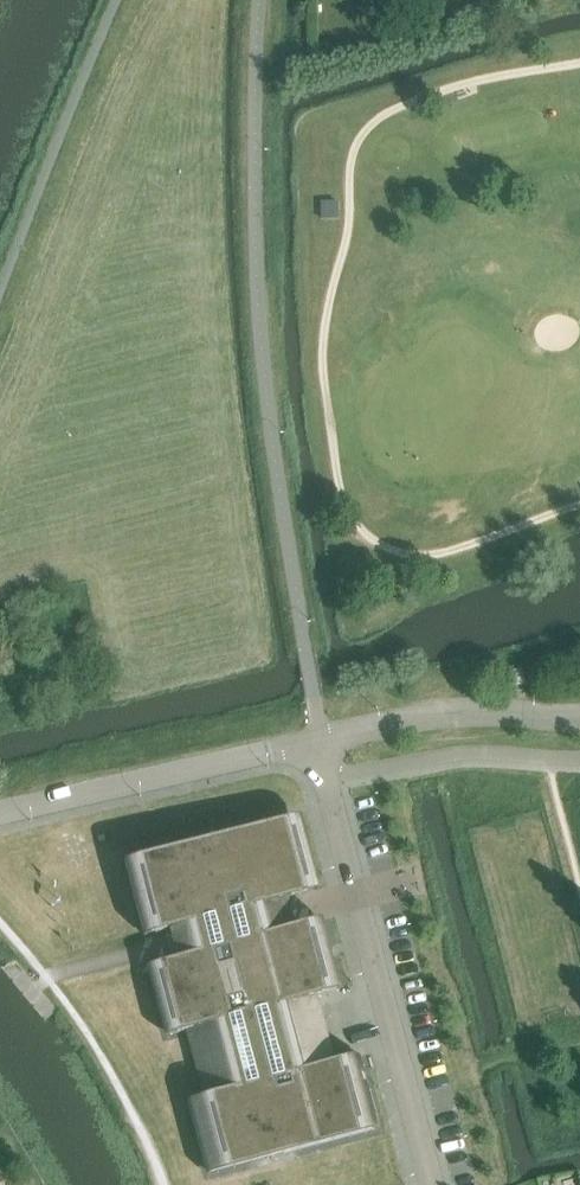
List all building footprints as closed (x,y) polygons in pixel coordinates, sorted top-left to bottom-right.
[(338,202),(322,202),(323,219),(339,219),(338,202)] [(522,669),(509,672),(513,688),(525,685),(522,669)] [(159,932),(172,929),(173,935),(166,937),(170,953),(178,951),(179,958),(152,965),(170,1035),(187,1031),(205,1097),(189,1101),(207,1171),(380,1125),(361,1056),(331,1064),(314,997),(339,990),(321,921),(294,928),(292,921),(299,919),(297,910),(295,903),(288,905),(286,898),(298,895),(305,893),(313,891),(294,822),(287,824),(210,844),(133,865),(127,867),(127,868),(145,936),(151,934),(159,932)]
